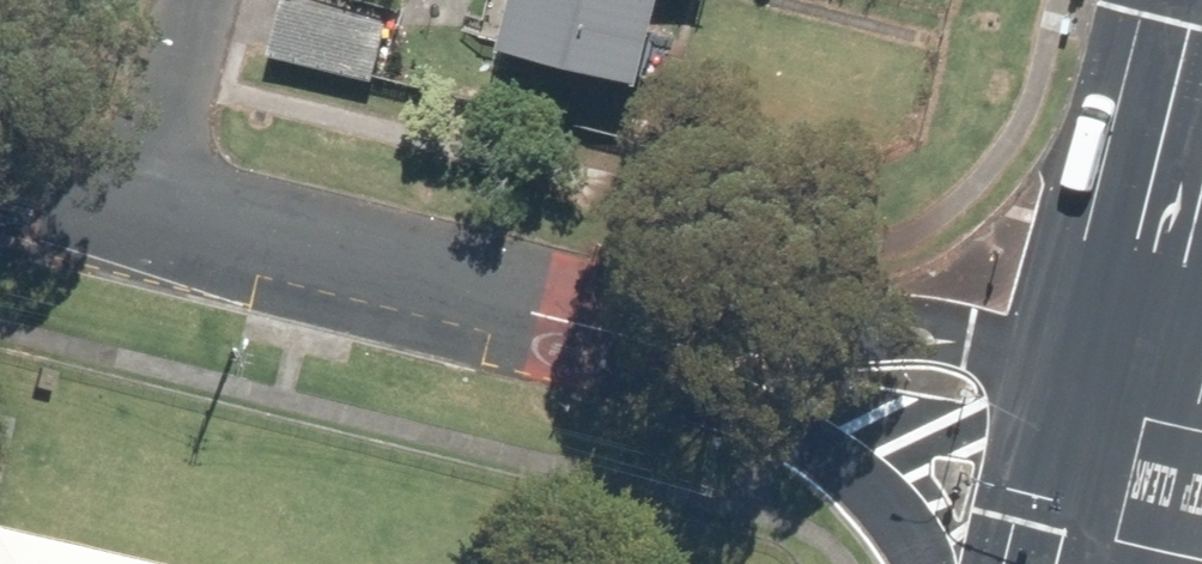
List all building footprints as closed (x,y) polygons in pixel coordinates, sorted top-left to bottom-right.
[(484,59),(628,91),(648,0),(497,0),(484,59)] [(380,21),(273,5),(264,63),(371,79),(380,21)] [(0,512),(0,563),(233,563),(0,512)]
